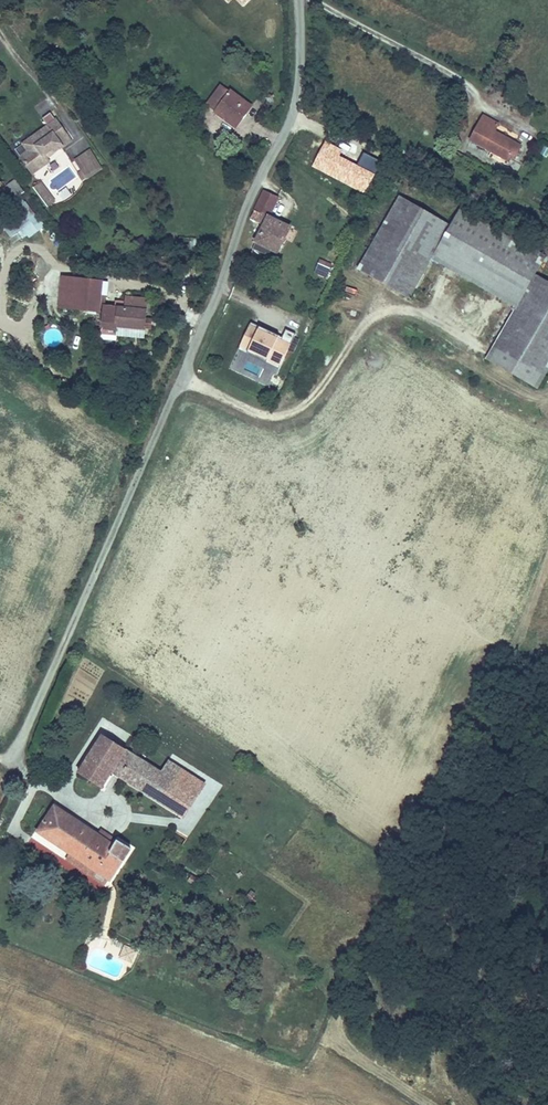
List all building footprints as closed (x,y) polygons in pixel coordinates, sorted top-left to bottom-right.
[(255,98),(228,76),(211,98),(238,119),(255,98)] [(57,148),(73,136),(58,116),(33,135),(39,142),(35,146),(24,154),(35,170),(51,158),(47,152),(55,145),(57,148)] [(471,140),(508,161),(511,156),(514,158),(520,147),(494,132),(498,125),(484,117),(471,140)] [(39,142),(33,135),(29,138),(35,146),(39,142)] [(103,162),(91,147),(78,157),(89,173),(103,162)] [(2,206),(24,190),(14,177),(4,185),(1,180),(0,180),(0,204),(2,206)] [(36,184),(49,202),(56,197),(43,179),(36,184)] [(279,196),(261,186),(248,215),(259,220),(248,245),(264,253),(266,254),(269,253),(271,251),(273,248),(276,250),(289,223),(270,212),(279,196)] [(311,196),(307,204),(311,206),(316,198),(311,196)] [(430,260),(450,226),(398,197),(357,269),(408,299),(430,260)] [(461,207),(450,226),(430,260),(515,309),(534,275),(546,255),(461,207)] [(68,251),(56,234),(47,241),(59,257),(68,251)] [(195,245),(196,238),(182,237),(182,245),(195,245)] [(327,276),(332,263),(319,258),(314,272),(327,276)] [(56,299),(73,301),(77,271),(60,268),(56,299)] [(77,271),(73,301),(95,304),(99,274),(77,271)] [(534,275),(515,309),(486,359),(539,390),(547,374),(547,282),(534,275)] [(101,299),(98,317),(112,319),(139,322),(143,293),(123,290),(122,302),(101,299)] [(112,319),(98,317),(97,326),(111,327),(112,319)] [(238,348),(280,366),(294,333),(285,329),(283,335),(250,321),(238,348)] [(132,786),(168,808),(189,772),(169,760),(163,771),(102,734),(78,773),(103,788),(111,773),(132,786)] [(208,783),(189,772),(168,808),(186,819),(208,783)] [(132,786),(111,773),(103,788),(123,801),(132,786)] [(36,833),(111,882),(133,849),(119,840),(116,845),(55,805),(36,833)] [(200,879),(192,875),(189,881),(196,886),(200,879)] [(123,943),(119,958),(133,962),(137,948),(123,943)]
